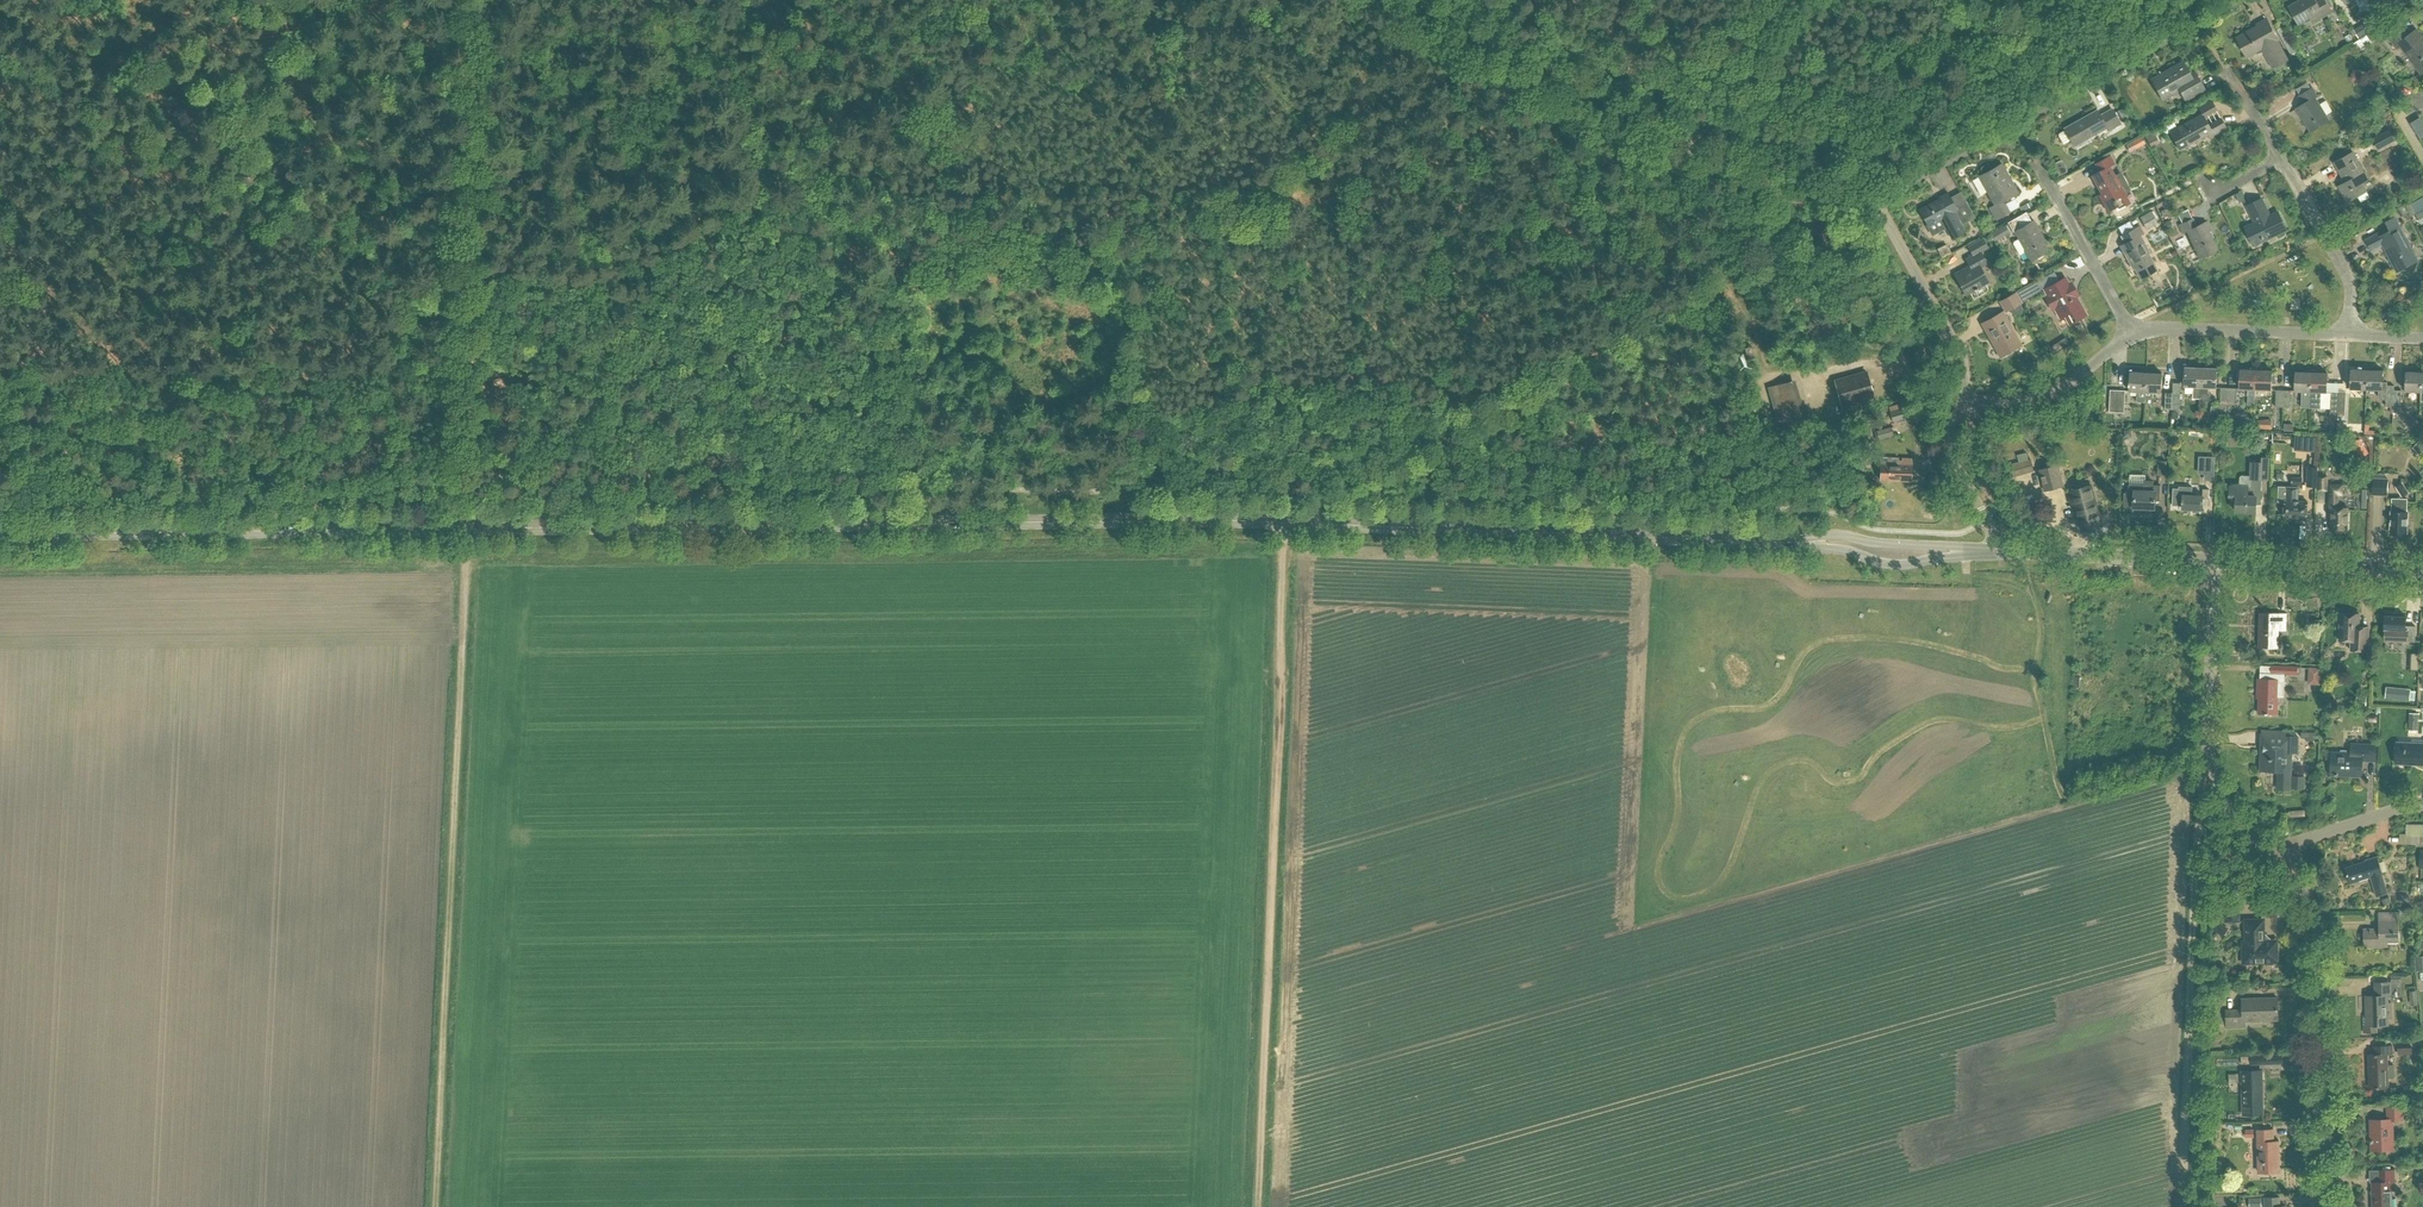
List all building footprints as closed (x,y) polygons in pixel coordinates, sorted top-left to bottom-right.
[(2318,2),(2317,0),(2300,0),(2288,6),(2298,24),(2310,18),(2313,22),(2332,12),(2326,0),(2320,0),(2318,2)] [(2257,24),(2258,26),(2237,38),(2250,62),(2251,62),(2248,57),(2265,47),(2275,66),(2270,69),(2270,70),(2288,60),(2278,40),(2279,40),(2267,18),(2257,24)] [(2353,29),(2358,37),(2369,31),(2364,23),(2353,29)] [(2401,26),(2388,35),(2397,48),(2401,45),(2422,73),(2422,72),(2422,40),(2416,31),(2409,36),(2401,26)] [(2376,51),(2372,41),(2375,40),(2372,33),(2360,38),(2366,54),(2376,51)] [(2190,75),(2183,62),(2151,79),(2163,99),(2180,89),(2186,100),(2204,89),(2195,73),(2190,75)] [(2318,96),(2313,88),(2300,96),(2305,103),(2297,108),(2311,131),(2330,120),(2316,97),(2318,96)] [(2332,98),(2326,100),(2331,112),(2336,110),(2332,98)] [(2124,108),(2117,111),(2124,124),(2131,120),(2124,108)] [(2070,140),(2074,146),(2107,127),(2108,130),(2120,123),(2112,109),(2100,115),(2097,110),(2064,128),(2065,130),(2059,133),(2058,135),(2063,144),(2070,140)] [(2177,128),(2170,132),(2180,149),(2188,144),(2195,141),(2208,134),(2210,137),(2226,128),(2220,118),(2208,125),(2202,114),(2177,128)] [(2372,138),(2379,150),(2398,139),(2391,128),(2372,138)] [(2147,140),(2151,147),(2159,142),(2155,135),(2147,140)] [(2126,145),(2130,153),(2145,144),(2141,137),(2126,145)] [(2397,145),(2389,149),(2393,159),(2401,155),(2397,145)] [(2334,163),(2345,183),(2340,186),(2348,202),(2367,191),(2363,184),(2369,180),(2354,152),(2334,163)] [(2099,171),(2091,175),(2101,193),(2099,195),(2108,211),(2116,207),(2117,209),(2130,202),(2124,192),(2130,189),(2123,176),(2117,179),(2115,176),(2110,166),(2115,163),(2111,155),(2095,163),(2099,171)] [(1990,208),(1997,220),(2010,212),(2004,201),(2018,193),(2002,164),(1993,168),(1991,164),(1987,163),(1981,167),(1980,170),(1983,174),(1973,180),(1981,194),(1987,190),(1995,205),(1990,208)] [(2246,201),(2241,191),(2236,193),(2241,203),(2246,201)] [(1946,226),(1953,238),(1964,232),(1957,220),(1962,218),(1963,220),(1971,216),(1964,204),(1957,208),(1949,193),(1939,198),(1940,199),(1920,211),(1933,234),(1946,226)] [(2270,216),(2262,199),(2248,205),(2256,223),(2247,227),(2255,244),(2285,230),(2277,213),(2270,216)] [(2020,207),(2022,212),(2032,206),(2030,201),(2020,207)] [(2411,204),(2407,206),(2412,215),(2416,213),(2411,204)] [(2164,217),(2165,219),(2168,218),(2167,216),(2168,215),(2167,212),(2169,211),(2167,208),(2161,211),(2164,217)] [(2153,210),(2142,216),(2148,228),(2159,223),(2153,210)] [(2383,245),(2395,267),(2405,262),(2407,266),(2415,261),(2413,258),(2415,257),(2395,217),(2386,222),(2389,228),(2367,240),(2372,251),(2383,245)] [(2196,226),(2192,218),(2179,225),(2183,233),(2187,231),(2199,258),(2217,250),(2208,231),(2210,230),(2206,221),(2196,226)] [(2014,241),(2013,244),(2019,254),(2025,251),(2030,260),(2048,250),(2040,236),(2042,235),(2033,220),(2015,231),(2019,238),(2014,241)] [(2165,223),(2168,229),(2169,229),(2172,236),(2176,234),(2173,227),(2174,226),(2171,220),(2165,223)] [(1990,234),(1994,241),(2010,232),(2006,225),(1990,234)] [(2131,260),(2141,278),(2156,270),(2147,253),(2149,252),(2140,236),(2144,233),(2140,225),(2121,236),(2130,251),(2125,254),(2130,261),(2131,260)] [(1956,276),(1966,294),(1989,282),(1981,267),(1987,263),(1981,251),(1988,247),(1983,238),(1968,246),(1973,255),(1966,259),(1971,267),(1956,276)] [(2060,318),(2065,326),(2086,315),(2065,277),(2044,289),(2048,295),(2041,299),(2048,312),(2051,310),(2056,320),(2060,318)] [(2041,291),(2035,279),(2017,290),(2023,301),(2041,291)] [(2000,303),(2008,315),(2023,305),(2016,293),(2000,303)] [(1995,348),(2000,356),(2002,355),(2003,356),(2021,345),(2003,312),(1982,323),(1991,339),(1993,338),(1998,347),(1995,348)] [(2193,398),(2200,398),(2202,367),(2186,367),(2185,386),(2194,387),(2193,398)] [(2200,398),(2209,398),(2209,387),(2217,387),(2218,368),(2202,367),(2200,398)] [(2249,395),(2256,396),(2257,370),(2241,369),(2240,388),(2249,389),(2249,395)] [(2351,388),(2367,389),(2368,370),(2352,369),(2351,388)] [(2256,396),(2256,389),(2272,390),(2273,370),(2257,370),(2256,396)] [(2386,406),(2394,407),(2395,386),(2388,385),(2388,382),(2383,382),(2383,370),(2368,370),(2367,389),(2379,390),(2379,397),(2381,399),(2387,399),(2386,406)] [(2302,407),(2311,407),(2312,372),(2296,371),(2296,391),(2302,391),(2302,407)] [(2406,391),(2422,391),(2422,372),(2407,371),(2406,391)] [(1835,381),(1841,404),(1874,395),(1868,372),(1835,381)] [(2137,401),(2145,401),(2146,372),(2130,372),(2130,391),(2138,391),(2137,401)] [(2145,401),(2146,401),(2146,398),(2152,399),(2153,392),(2161,392),(2162,373),(2146,372),(2145,401)] [(2311,407),(2312,391),(2327,392),(2328,373),(2312,372),(2311,407)] [(2173,392),(2173,409),(2180,409),(2181,382),(2174,382),(2173,392)] [(2395,386),(2394,407),(2401,407),(2402,391),(2395,390),(2395,386)] [(2227,415),(2228,404),(2228,387),(2221,387),(2221,404),(2218,403),(2218,415),(2227,415)] [(2228,387),(2228,404),(2235,404),(2236,387),(2228,387)] [(2126,390),(2111,389),(2110,411),(2125,412),(2126,390)] [(2284,389),(2283,406),(2290,407),(2291,390),(2284,389)] [(2331,413),(2338,414),(2339,392),(2332,392),(2331,413)] [(2339,392),(2338,414),(2345,414),(2346,393),(2339,392)] [(1903,408),(1891,412),(1893,420),(1906,417),(1903,408)] [(1875,431),(1878,440),(1893,436),(1890,427),(1875,431)] [(2361,439),(2354,443),(2356,447),(2363,443),(2361,439)] [(2027,452),(2018,454),(2020,462),(2008,465),(2006,458),(2001,460),(2005,477),(2012,475),(2012,476),(2034,470),(2031,458),(2029,459),(2027,452)] [(1991,453),(1985,456),(1991,467),(1997,464),(1991,453)] [(1911,480),(1912,458),(1881,456),(1880,479),(1911,480)] [(2206,479),(2213,479),(2214,458),(2207,457),(2206,479)] [(2236,511),(2256,512),(2256,505),(2261,504),(2261,500),(2261,480),(2268,480),(2269,457),(2261,457),(2261,462),(2250,462),(2250,479),(2250,485),(2248,486),(2230,486),(2229,496),(2236,497),(2236,511)] [(2158,475),(2167,475),(2167,461),(2159,461),(2158,475)] [(2040,469),(2046,491),(2065,486),(2059,464),(2040,469)] [(2307,486),(2316,486),(2317,469),(2308,468),(2307,486)] [(2318,490),(2328,490),(2328,474),(2319,474),(2318,490)] [(2373,493),(2387,494),(2388,478),(2374,478),(2373,493)] [(2134,508),(2155,508),(2156,501),(2160,500),(2161,485),(2153,485),(2153,481),(2146,481),(2146,483),(2130,483),(2128,493),(2125,493),(2124,506),(2134,507),(2134,508)] [(2396,487),(2402,497),(2409,493),(2402,482),(2396,487)] [(2073,496),(2070,497),(2071,501),(2074,501),(2077,513),(2079,513),(2083,531),(2101,526),(2098,515),(2100,515),(2092,484),(2071,490),(2073,496)] [(2331,530),(2347,530),(2348,508),(2338,507),(2339,496),(2343,496),(2343,485),(2330,484),(2329,513),(2331,513),(2331,530)] [(2174,488),(2173,505),(2183,506),(2183,509),(2203,510),(2204,498),(2209,499),(2210,489),(2204,489),(2202,489),(2202,492),(2204,492),(2204,495),(2192,495),(2193,487),(2180,486),(2179,488),(2174,488)] [(2279,487),(2279,501),(2285,501),(2285,516),(2287,516),(2288,518),(2294,519),(2295,517),(2307,517),(2308,501),(2298,501),(2298,487),(2287,487),(2279,487)] [(2407,533),(2408,518),(2409,517),(2410,514),(2408,512),(2408,511),(2407,511),(2408,499),(2393,498),(2392,511),(2391,532),(2393,532),(2394,533),(2398,533),(2399,532),(2407,533)] [(2261,613),(2260,647),(2281,647),(2282,637),(2278,637),(2279,629),(2286,630),(2287,614),(2261,613)] [(2359,632),(2360,626),(2360,614),(2341,613),(2339,639),(2349,639),(2351,642),(2351,649),(2369,650),(2369,632),(2359,632)] [(2385,640),(2415,641),(2416,626),(2406,626),(2407,616),(2385,615),(2385,630),(2386,630),(2385,640)] [(2258,678),(2258,698),(2259,698),(2259,713),(2278,714),(2279,697),(2284,697),(2285,679),(2284,679),(2285,673),(2298,674),(2299,666),(2271,665),(2271,673),(2261,672),(2260,678),(2258,678)] [(2322,668),(2309,667),(2308,685),(2321,685),(2322,668)] [(2411,691),(2396,689),(2396,688),(2386,687),(2385,698),(2410,700),(2411,691)] [(2357,697),(2357,705),(2367,706),(2367,697),(2357,697)] [(2409,730),(2418,731),(2419,713),(2410,713),(2409,730)] [(2277,789),(2291,789),(2291,787),(2304,788),(2305,777),(2291,777),(2292,752),(2298,752),(2298,737),(2295,737),(2295,732),(2261,731),(2260,770),(2278,771),(2277,789)] [(2301,733),(2301,739),(2307,739),(2307,743),(2315,743),(2315,737),(2317,737),(2317,733),(2301,733)] [(2396,742),(2396,763),(2422,764),(2422,743),(2396,742)] [(2332,752),(2331,775),(2362,776),(2362,760),(2376,761),(2376,745),(2362,744),(2352,744),(2351,753),(2332,752)] [(2407,837),(2422,837),(2422,825),(2408,825),(2407,837)] [(2366,861),(2345,867),(2350,884),(2371,877),(2377,896),(2388,893),(2383,873),(2384,873),(2378,856),(2366,860),(2366,861)] [(2240,921),(2240,901),(2225,901),(2225,922),(2240,921)] [(2399,946),(2400,946),(2399,912),(2379,912),(2379,928),(2364,929),(2364,947),(2388,946),(2388,942),(2399,941),(2399,946)] [(2244,942),(2244,962),(2277,961),(2277,941),(2269,941),(2264,936),(2263,920),(2246,920),(2247,942),(2244,942)] [(2215,932),(2223,938),(2229,929),(2221,924),(2215,932)] [(2415,956),(2416,970),(2422,970),(2422,955),(2415,956)] [(2391,1002),(2388,1003),(2388,995),(2390,995),(2390,982),(2375,982),(2375,995),(2365,996),(2366,1010),(2368,1010),(2368,1015),(2364,1016),(2364,1032),(2377,1031),(2377,1025),(2389,1025),(2388,1015),(2391,1015),(2391,1018),(2392,1018),(2391,1002)] [(2419,1007),(2417,992),(2408,993),(2408,997),(2410,997),(2412,1007),(2419,1007)] [(2233,1010),(2234,1026),(2245,1026),(2245,1020),(2278,1019),(2278,1025),(2279,1025),(2278,998),(2242,999),(2243,1010),(2233,1010)] [(2393,1064),(2388,1065),(2387,1054),(2393,1054),(2393,1045),(2375,1046),(2375,1054),(2369,1054),(2370,1087),(2377,1087),(2377,1088),(2388,1087),(2388,1078),(2394,1078),(2394,1068),(2393,1068),(2393,1064)] [(2283,1063),(2283,1053),(2250,1054),(2251,1064),(2268,1064),(2283,1063)] [(2242,1070),(2243,1115),(2264,1114),(2262,1070),(2242,1070)] [(2402,1106),(2388,1107),(2388,1119),(2371,1120),(2372,1149),(2393,1149),(2392,1120),(2402,1119),(2402,1106)] [(2247,1129),(2247,1137),(2256,1137),(2255,1128),(2247,1129)] [(2258,1129),(2259,1172),(2279,1172),(2278,1141),(2274,1141),(2274,1129),(2258,1129)] [(2380,1182),(2372,1182),(2373,1206),(2392,1206),(2392,1182),(2395,1181),(2394,1170),(2380,1170),(2380,1182)] [(2262,1196),(2249,1197),(2250,1206),(2257,1206),(2262,1206),(2262,1196)] [(2286,1206),(2280,1206),(2280,1197),(2264,1197),(2265,1206),(2286,1206)]
